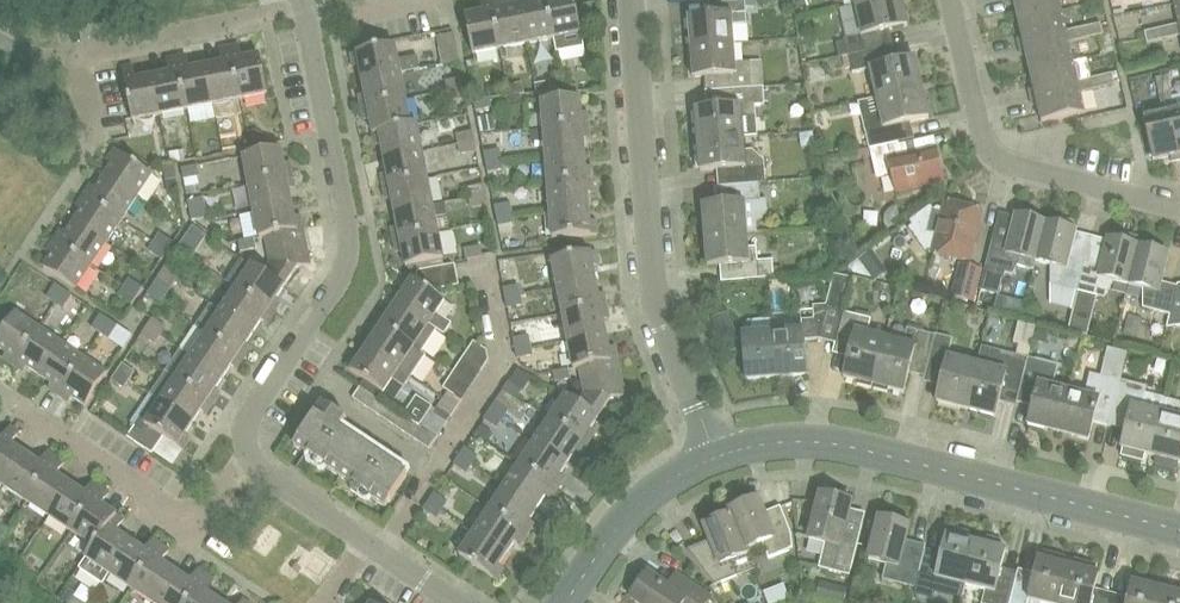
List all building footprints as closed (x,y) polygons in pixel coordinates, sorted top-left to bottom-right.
[(500,50),(491,0),(482,0),(480,0),(483,14),(465,18),(473,55),(500,50)] [(520,7),(503,10),(501,0),(491,0),(500,50),(527,45),(520,7)] [(554,40),(546,0),(536,0),(537,4),(520,7),(527,45),(554,40)] [(584,48),(575,0),(546,0),(554,40),(556,54),(584,48)] [(735,45),(733,26),(747,25),(745,0),(730,0),(717,1),(719,16),(689,19),(691,48),(735,45)] [(883,49),(879,33),(908,26),(902,0),(883,0),(856,6),(863,36),(845,40),(849,57),(883,49)] [(1011,7),(1016,6),(1019,22),(1062,13),(1059,0),(1009,0),(1011,7)] [(1019,40),(1020,49),(1067,38),(1073,37),(1074,43),(1089,39),(1086,28),(1066,32),(1062,13),(1019,22),(1023,39),(1019,40)] [(1101,24),(1086,28),(1089,39),(1104,36),(1101,24)] [(1179,37),(1179,31),(1176,32),(1174,26),(1160,29),(1162,41),(1179,37)] [(1160,29),(1145,33),(1148,44),(1162,41),(1160,29)] [(455,45),(453,35),(438,38),(440,48),(455,45)] [(1027,56),(1031,73),(1073,63),(1069,44),(1074,43),(1073,37),(1067,38),(1020,49),(1022,57),(1027,56)] [(763,88),(761,62),(736,64),(735,45),(691,48),(693,78),(723,76),(724,91),(763,88)] [(230,48),(240,100),(268,95),(260,57),(242,60),(240,46),(230,48)] [(418,57),(398,61),(395,46),(351,55),(353,67),(359,66),(362,81),(420,70),(418,57)] [(213,106),(240,100),(230,48),(220,50),(223,64),(206,68),(213,106)] [(878,99),(922,89),(915,59),(886,66),(883,49),(849,57),(853,74),(871,70),(878,99)] [(213,106),(206,68),(189,71),(186,57),(176,59),(187,111),(213,106)] [(160,116),(187,111),(176,59),(167,61),(169,75),(152,78),(160,116)] [(1098,78),(1092,79),(1087,60),(1073,63),(1031,73),(1035,90),(1030,91),(1032,99),(1085,87),(1086,93),(1100,90),(1098,78)] [(160,116),(152,78),(136,82),(133,67),(122,70),(132,122),(160,116)] [(405,101),(400,74),(420,70),(362,81),(366,97),(359,98),(362,109),(405,101)] [(1098,78),(1100,90),(1115,86),(1113,75),(1098,78)] [(1167,77),(1156,80),(1159,94),(1171,92),(1167,77)] [(462,79),(446,82),(448,92),(464,89),(462,79)] [(1080,94),(1086,93),(1085,87),(1032,99),(1034,107),(1039,106),(1043,124),(1085,114),(1080,94)] [(757,119),(756,106),(765,106),(763,88),(724,91),(725,108),(696,111),(698,141),(743,138),(742,120),(757,119)] [(464,89),(448,92),(450,102),(466,99),(464,89)] [(871,149),(899,143),(904,142),(900,125),(929,119),(922,89),(878,99),(882,116),(867,120),(864,125),(870,150),(871,149)] [(1179,160),(1168,108),(1174,106),(1171,92),(1159,94),(1164,115),(1144,119),(1153,161),(1171,158),(1172,162),(1179,160)] [(489,99),(473,102),(475,112),(491,109),(489,99)] [(544,130),(589,127),(588,115),(581,116),(580,99),(542,101),(544,130)] [(411,127),(410,126),(405,101),(362,109),(364,120),(370,119),(373,135),(411,127)] [(1175,112),(1174,106),(1168,108),(1179,160),(1179,111),(1175,112)] [(496,130),(494,115),(483,117),(485,132),(496,130)] [(384,160),(422,153),(417,125),(410,126),(411,127),(373,135),(375,146),(381,144),(384,160)] [(546,157),(585,154),(583,138),(589,138),(589,127),(544,130),(546,157)] [(472,133),(457,136),(459,146),(474,143),(472,133)] [(754,150),(744,151),(743,138),(698,141),(700,172),(730,169),(731,186),(737,186),(759,184),(766,184),(764,158),(754,150)] [(474,143),(459,146),(461,156),(476,153),(474,143)] [(899,143),(871,149),(878,179),(893,175),(897,193),(943,183),(936,150),(902,157),(899,143)] [(249,185),(293,176),(290,165),(284,167),(281,150),(243,158),(249,185)] [(105,178),(137,199),(152,176),(115,151),(108,161),(113,164),(105,178)] [(499,151),(484,154),(485,164),(501,161),(499,151)] [(384,188),(428,180),(422,153),(384,160),(388,176),(382,177),(384,188)] [(548,184),(593,181),(592,169),(586,170),(585,154),(546,157),(548,184)] [(501,161),(485,164),(487,174),(503,171),(501,161)] [(172,162),(162,164),(165,181),(176,179),(172,162)] [(196,167),(181,170),(183,180),(198,177),(196,167)] [(254,212),(292,204),(289,189),(295,188),(293,176),(249,185),(254,212)] [(122,222),(137,199),(105,178),(96,191),(91,187),(84,197),(122,222)] [(395,214),(433,206),(428,180),(384,188),(386,199),(392,198),(395,214)] [(550,211),(589,208),(588,192),(594,192),(593,181),(548,184),(550,211)] [(767,200),(761,201),(759,184),(737,186),(738,203),(703,205),(705,236),(747,233),(747,234),(758,233),(757,221),(760,220),(763,219),(765,216),(767,214),(767,212),(768,209),(767,200)] [(482,186),(467,189),(469,199),(484,196),(482,186)] [(484,196),(469,199),(471,209),(486,206),(484,196)] [(106,244),(122,222),(84,197),(78,206),(83,210),(74,223),(106,244)] [(203,199),(187,202),(191,222),(207,219),(203,199)] [(265,237),(303,230),(301,219),(295,220),(292,204),(254,212),(260,240),(266,239),(265,237)] [(509,205),(494,207),(496,217),(511,215),(509,205)] [(912,225),(908,228),(926,253),(929,251),(934,252),(934,255),(968,264),(981,214),(946,205),(945,209),(938,207),(934,210),(931,205),(909,221),(912,225)] [(394,242),(438,233),(433,206),(395,214),(398,229),(392,231),(394,242)] [(589,208),(550,211),(553,239),(597,236),(596,224),(590,224),(589,208)] [(511,215),(496,217),(498,228),(513,225),(511,215)] [(1036,262),(1046,223),(1017,216),(1009,245),(993,241),(980,291),(1000,296),(1006,274),(1013,276),(1022,259),(1036,262)] [(1057,226),(1046,223),(1036,262),(1051,266),(1051,285),(1078,292),(1085,264),(1068,260),(1076,231),(1073,230),(1074,227),(1073,222),(1061,219),(1058,222),(1057,226)] [(91,267),(106,244),(74,223),(65,236),(60,232),(54,242),(91,267)] [(205,236),(192,227),(187,236),(199,245),(205,236)] [(264,275),(284,288),(297,269),(310,266),(303,230),(265,237),(266,239),(271,265),(264,274),(264,275)] [(438,233),(394,242),(396,253),(403,252),(406,268),(444,261),(438,233)] [(748,248),(747,234),(747,233),(705,236),(708,267),(743,264),(744,281),(774,279),(773,261),(758,262),(757,248),(748,248)] [(1129,286),(1139,247),(1137,246),(1138,239),(1114,233),(1113,240),(1109,239),(1102,268),(1085,264),(1078,292),(1105,299),(1114,282),(1129,286)] [(160,235),(154,244),(167,252),(173,244),(160,235)] [(240,249),(241,253),(257,250),(257,247),(255,240),(247,241),(239,243),(240,249)] [(76,290),(91,267),(54,242),(48,251),(53,255),(44,269),(76,290)] [(154,244),(148,252),(161,261),(167,252),(154,244)] [(482,257),(481,247),(465,250),(467,260),(482,257)] [(1170,316),(1174,300),(1177,287),(1161,283),(1168,254),(1139,247),(1129,286),(1143,289),(1143,309),(1170,316)] [(878,279),(888,272),(872,250),(849,267),(853,273),(878,279)] [(558,289),(596,281),(592,266),(599,265),(596,253),(552,261),(558,289)] [(253,266),(252,267),(242,260),(227,283),(236,290),(274,314),(280,305),(275,301),(284,288),(264,275),(264,274),(253,266)] [(168,264),(162,273),(175,281),(180,273),(168,264)] [(980,272),(961,267),(954,297),(972,301),(980,272)] [(162,273),(156,281),(169,290),(175,281),(162,273)] [(452,324),(437,314),(445,302),(408,277),(401,287),(406,291),(397,304),(437,331),(444,335),(452,324)] [(130,280),(124,289),(137,297),(142,289),(130,280)] [(563,316),(607,307),(605,296),(599,297),(596,281),(558,289),(563,316)] [(55,285),(46,298),(55,304),(64,291),(55,285)] [(518,286),(503,289),(505,299),(520,296),(518,286)] [(124,289),(118,297),(131,306),(137,297),(124,289)] [(267,324),(274,314),(236,290),(221,312),(253,334),(262,321),(267,324)] [(64,291),(55,304),(63,309),(72,296),(64,291)] [(520,296),(505,299),(507,309),(522,306),(520,296)] [(1174,300),(1170,316),(1167,328),(1179,327),(1179,299),(1174,300)] [(422,353),(437,331),(397,304),(388,317),(383,314),(377,323),(422,353)] [(253,334),(221,312),(211,306),(196,328),(206,335),(243,360),(250,350),(244,347),(253,334)] [(803,331),(774,333),(777,378),(808,376),(805,341),(818,340),(835,344),(843,313),(844,310),(828,306),(827,306),(814,307),(815,320),(802,321),(803,331)] [(568,342),(606,335),(603,319),(609,318),(607,307),(563,316),(568,342)] [(38,329),(15,313),(0,335),(0,349),(7,354),(4,360),(13,366),(38,329)] [(874,386),(886,339),(868,335),(872,320),(843,313),(835,344),(851,348),(844,379),(874,386)] [(745,326),(746,335),(737,336),(728,314),(712,320),(724,353),(744,351),(746,381),(777,378),(774,333),(772,319),(750,321),(745,326)] [(100,315),(91,328),(100,334),(109,321),(100,315)] [(152,319),(147,328),(159,336),(165,328),(152,319)] [(109,321),(100,334),(108,339),(117,327),(109,321)] [(426,356),(422,353),(377,323),(371,332),(376,336),(367,349),(411,378),(426,356)] [(147,328),(141,336),(154,345),(159,336),(147,328)] [(39,376),(61,344),(38,329),(13,366),(23,372),(26,367),(39,376)] [(928,367),(936,336),(907,329),(903,344),(886,339),(874,386),(904,394),(911,363),(928,367)] [(237,369),(243,360),(206,335),(191,357),(180,350),(223,379),(232,366),(237,369)] [(580,368),(618,360),(615,349),(609,350),(606,335),(568,342),(574,370),(580,369),(580,368)] [(966,410),(977,366),(948,359),(953,340),(936,336),(928,367),(927,370),(944,374),(936,402),(966,410)] [(528,337),(513,340),(516,353),(531,350),(528,337)] [(474,343),(468,351),(487,364),(489,361),(486,351),(474,343)] [(58,396),(83,359),(61,344),(39,376),(53,385),(49,390),(58,396)] [(1028,359),(1011,355),(982,347),(977,366),(966,410),(996,417),(1003,389),(1020,393),(1028,359)] [(1109,427),(1112,418),(1121,381),(1128,352),(1108,347),(1100,377),(1090,375),(1085,397),(1069,393),(1059,433),(1089,441),(1094,423),(1109,427)] [(404,388),(411,378),(367,349),(358,362),(353,359),(346,369),(365,381),(360,388),(379,400),(392,380),(404,388)] [(214,392),(223,379),(180,350),(165,373),(167,374),(213,405),(219,395),(214,392)] [(531,350),(516,353),(517,360),(532,357),(531,350)] [(468,351),(462,360),(481,373),(487,364),(468,351)] [(83,359),(58,396),(68,403),(71,397),(85,407),(107,375),(83,359)] [(1059,433),(1069,393),(1053,389),(1058,367),(1028,359),(1020,393),(1017,404),(1033,408),(1028,425),(1059,433)] [(578,405),(598,419),(611,400),(625,397),(618,360),(580,368),(580,369),(585,394),(579,404),(578,405)] [(117,373),(129,382),(135,373),(122,365),(117,373)] [(570,369),(553,372),(556,383),(572,380),(570,369)] [(117,373),(111,381),(124,390),(129,382),(117,373)] [(207,414),(213,405),(167,374),(152,397),(193,424),(202,411),(207,414)] [(1151,457),(1162,414),(1142,409),(1147,388),(1121,381),(1112,418),(1128,422),(1121,449),(1124,450),(1122,457),(1143,462),(1145,455),(1151,457)] [(521,392),(509,383),(503,392),(516,400),(521,392)] [(360,388),(353,399),(372,412),(380,401),(379,400),(360,388)] [(450,392),(444,401),(457,409),(463,401),(450,392)] [(182,451),(189,441),(184,437),(193,424),(152,397),(148,394),(129,423),(135,427),(127,439),(152,455),(164,438),(182,451)] [(578,405),(579,404),(567,396),(551,420),(588,445),(594,435),(589,432),(598,419),(578,405)] [(380,401),(372,412),(391,425),(399,413),(380,401)] [(444,401),(434,415),(447,424),(457,409),(444,401)] [(495,403),(489,412),(502,420),(508,412),(495,403)] [(339,431),(340,432),(347,420),(323,404),(294,447),(317,463),(339,431)] [(489,412),(484,420),(497,429),(502,420),(489,412)] [(399,413),(391,425),(410,438),(418,426),(399,413)] [(1151,457),(1157,458),(1155,465),(1176,470),(1178,463),(1179,464),(1179,419),(1162,414),(1151,457)] [(581,454),(588,445),(551,420),(536,443),(567,464),(576,451),(581,454)] [(418,426),(410,438),(429,451),(437,439),(418,426)] [(26,456),(11,446),(19,434),(10,428),(0,443),(0,485),(4,487),(26,456)] [(361,446),(340,432),(339,431),(317,463),(340,478),(361,446)] [(559,477),(567,464),(536,443),(520,465),(558,490),(564,481),(559,477)] [(362,493),(384,461),(361,446),(340,478),(362,493)] [(465,448),(459,457),(472,466),(478,457),(465,448)] [(27,503),(56,459),(48,453),(40,465),(26,456),(4,487),(27,503)] [(459,457),(453,465),(466,474),(472,466),(459,457)] [(49,518),(71,486),(56,476),(64,464),(56,459),(27,503),(49,518)] [(384,461),(362,493),(386,508),(407,477),(384,461)] [(551,500),(558,490),(520,465),(505,488),(537,509),(546,496),(551,500)] [(72,533),(101,489),(93,483),(85,495),(71,486),(49,518),(72,533)] [(529,522),(537,509),(505,488),(490,510),(527,535),(534,526),(529,522)] [(94,548),(116,516),(101,506),(109,494),(101,489),(72,533),(93,547),(94,548)] [(435,494),(429,502),(442,511),(447,502),(435,494)] [(821,496),(809,540),(825,544),(819,569),(850,577),(859,540),(843,536),(851,504),(821,496)] [(747,551),(763,544),(769,559),(793,550),(791,535),(782,512),(766,518),(758,500),(730,511),(732,516),(732,515),(747,551)] [(429,502),(423,511),(436,519),(442,511),(429,502)] [(521,545),(527,535),(490,510),(475,533),(507,554),(516,541),(521,545)] [(749,555),(747,551),(732,515),(732,516),(705,527),(712,545),(690,554),(714,586),(738,577),(732,562),(749,555)] [(109,575),(131,543),(116,533),(124,521),(116,516),(94,548),(93,547),(79,569),(103,585),(109,575)] [(916,589),(923,559),(925,551),(904,546),(909,526),(879,519),(869,561),(886,565),(882,581),(916,589)] [(977,543),(971,542),(971,539),(970,536),(967,534),(958,531),(955,532),(953,535),(953,537),(947,536),(940,563),(923,559),(916,589),(915,594),(941,600),(946,581),(966,586),(977,543)] [(498,568),(507,554),(475,533),(459,556),(497,581),(503,571),(498,568)] [(1000,549),(1001,547),(1000,543),(998,541),(988,539),(985,540),(983,542),(982,545),(977,543),(966,586),(986,591),(983,602),(1011,602),(1015,585),(1016,582),(999,578),(1006,551),(1000,549)] [(132,590),(161,546),(153,541),(145,553),(131,543),(109,575),(132,590)] [(176,573),(161,564),(169,552),(161,546),(132,590),(151,602),(156,602),(176,573)] [(1069,567),(1064,565),(1066,558),(1045,553),(1043,560),(1039,559),(1031,589),(1015,585),(1011,602),(1060,602),(1069,567)] [(1099,574),(1094,573),(1096,566),(1075,561),(1073,568),(1069,567),(1060,602),(1092,602),(1099,574)] [(206,577),(198,571),(190,583),(176,573),(156,602),(189,602),(206,577)] [(668,587),(648,574),(631,600),(636,602),(708,602),(711,598),(676,575),(668,587)] [(207,594),(215,582),(206,577),(189,602),(220,602),(207,594)] [(1161,590),(1133,583),(1128,602),(1158,602),(1161,590)] [(1170,587),(1169,592),(1161,590),(1158,602),(1179,602),(1179,590),(1170,587)] [(73,594),(74,593),(67,588),(60,599),(65,602),(67,602),(73,594)]
